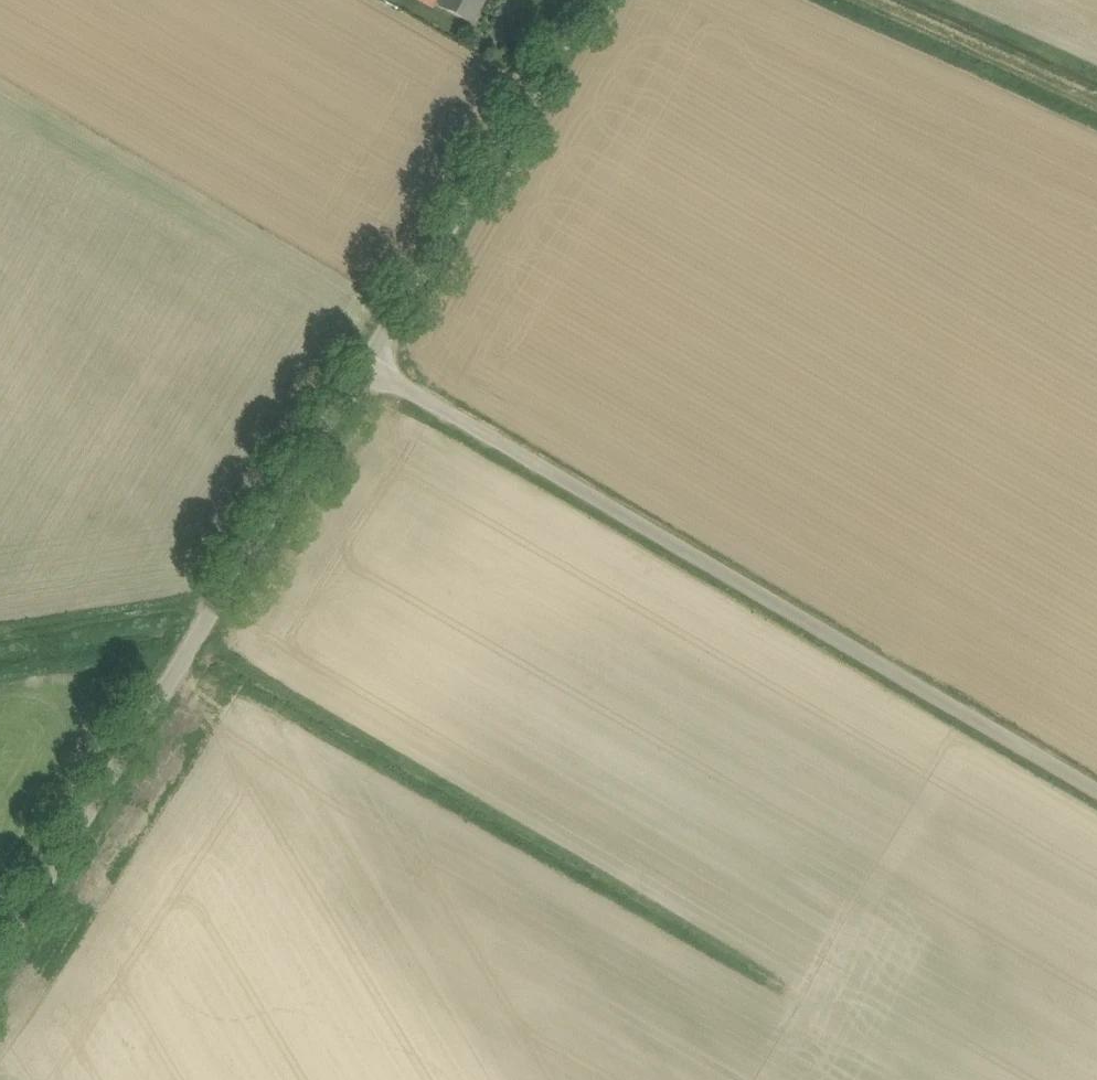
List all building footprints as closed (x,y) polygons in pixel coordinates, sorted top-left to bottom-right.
[(473,22),(485,0),(442,0),(439,5),(473,22)]
